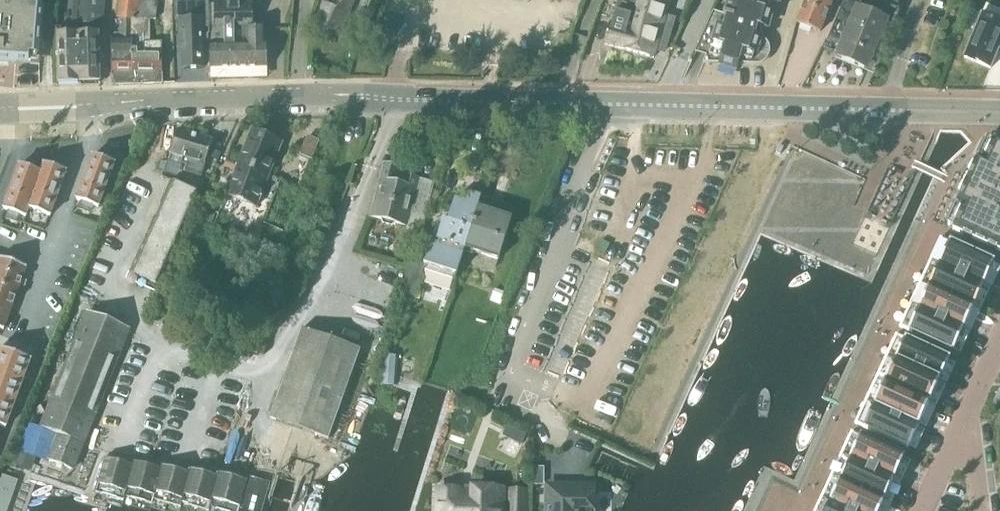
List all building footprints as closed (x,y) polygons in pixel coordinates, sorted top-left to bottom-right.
[(15,64),(16,60),(36,61),(41,0),(0,0),(0,63),(15,64)] [(73,22),(102,24),(104,0),(75,0),(73,22)] [(117,15),(119,15),(119,32),(117,32),(117,37),(111,37),(111,72),(135,72),(132,18),(137,16),(138,0),(119,0),(117,15)] [(135,72),(161,71),(161,41),(149,41),(148,20),(156,19),(158,2),(149,1),(149,0),(144,0),(138,0),(137,16),(132,18),(135,72)] [(211,28),(211,33),(211,77),(235,77),(235,68),(265,68),(265,43),(265,28),(253,29),(253,3),(253,0),(217,0),(217,28),(211,28)] [(316,24),(340,34),(355,0),(326,0),(316,24)] [(670,0),(620,0),(619,3),(617,3),(609,29),(605,43),(654,58),(656,49),(663,52),(664,45),(668,46),(676,18),(666,14),(670,0)] [(767,0),(731,0),(725,14),(763,26),(768,28),(768,26),(771,15),(764,12),(767,0)] [(832,3),(825,0),(807,0),(798,22),(821,31),(832,3)] [(901,9),(898,0),(844,0),(827,41),(841,46),(837,56),(867,68),(868,65),(876,69),(880,57),(873,53),(884,24),(892,27),(901,9)] [(208,1),(174,2),(175,20),(175,21),(180,21),(181,53),(185,53),(185,67),(203,67),(203,40),(209,40),(208,1)] [(757,64),(761,63),(765,61),(768,58),(770,54),(770,49),(769,45),(767,41),(764,38),(760,36),(763,26),(725,14),(714,11),(695,52),(707,55),(704,63),(719,63),(719,65),(736,70),(738,63),(757,64)] [(999,45),(999,23),(981,15),(964,57),(991,68),(999,45)] [(56,29),(57,58),(59,82),(101,80),(99,32),(78,33),(78,27),(56,29)] [(200,176),(211,140),(176,130),(168,159),(186,165),(184,172),(200,176)] [(269,172),(281,141),(252,130),(240,160),(269,172)] [(311,161),(320,141),(308,136),(300,156),(311,161)] [(948,225),(954,228),(953,230),(999,251),(999,142),(995,140),(994,142),(993,141),(988,139),(979,159),(977,158),(973,167),(955,207),(956,207),(948,225)] [(217,160),(221,152),(213,148),(209,155),(217,160)] [(114,162),(93,155),(77,199),(98,206),(114,162)] [(255,207),(269,172),(240,160),(226,195),(255,207)] [(41,173),(28,208),(50,215),(65,171),(44,164),(41,173)] [(25,217),(28,208),(41,173),(20,165),(4,209),(25,217)] [(404,179),(396,177),(398,168),(384,165),(370,216),(406,226),(406,229),(419,232),(432,184),(404,177),(404,179)] [(158,287),(200,193),(170,180),(128,273),(158,287)] [(465,249),(480,199),(468,195),(465,204),(454,200),(447,222),(443,221),(437,241),(439,241),(437,247),(430,245),(431,240),(419,236),(411,259),(400,293),(414,298),(424,268),(456,278),(465,249)] [(498,259),(511,218),(488,211),(491,202),(480,199),(465,249),(498,259)] [(941,238),(930,260),(983,285),(994,262),(941,238)] [(4,330),(25,268),(23,267),(24,266),(22,264),(17,262),(15,263),(11,262),(10,259),(5,258),(3,259),(2,259),(0,258),(0,328),(4,330)] [(930,260),(920,282),(973,307),(983,285),(930,260)] [(920,282),(910,305),(963,329),(973,307),(920,282)] [(501,305),(505,292),(495,289),(491,301),(501,305)] [(910,305),(899,327),(952,352),(963,329),(910,305)] [(71,469),(126,328),(87,313),(42,429),(26,422),(15,450),(49,464),(50,461),(71,469)] [(327,440),(359,351),(301,331),(270,419),(327,440)] [(896,334),(886,357),(939,381),(949,359),(896,334)] [(19,383),(28,360),(0,350),(0,376),(19,383)] [(395,386),(397,355),(384,354),(382,384),(395,386)] [(886,357),(876,379),(929,404),(939,381),(886,357)] [(11,405),(19,383),(0,376),(0,401),(11,405)] [(876,379),(865,402),(918,426),(929,404),(876,379)] [(3,427),(11,405),(0,401),(0,426),(3,427)] [(865,402),(855,424),(908,449),(918,426),(865,402)] [(527,435),(510,426),(506,435),(523,443),(527,435)] [(852,432),(841,454),(894,478),(905,456),(852,432)] [(832,475),(831,476),(884,501),(894,478),(841,454),(841,455),(840,455),(832,475)] [(161,468),(134,461),(133,465),(105,458),(98,483),(126,490),(126,487),(155,494),(155,491),(183,498),(184,495),(212,502),(213,498),(241,505),(248,480),(219,473),(218,476),(191,469),(190,472),(162,465),(161,468)] [(544,485),(544,467),(532,467),(532,485),(544,485)] [(1,476),(0,479),(0,510),(9,510),(19,482),(1,476)] [(821,499),(847,510),(879,510),(884,501),(831,476),(821,499)] [(253,477),(244,510),(264,510),(271,483),(253,477)] [(432,499),(431,510),(506,510),(506,487),(495,486),(495,485),(470,484),(470,489),(464,489),(464,486),(435,485),(435,499),(432,499)] [(548,510),(597,510),(597,485),(549,485),(548,510)] [(528,490),(511,489),(510,510),(527,510),(528,490)] [(815,510),(847,510),(821,499),(815,510)]
